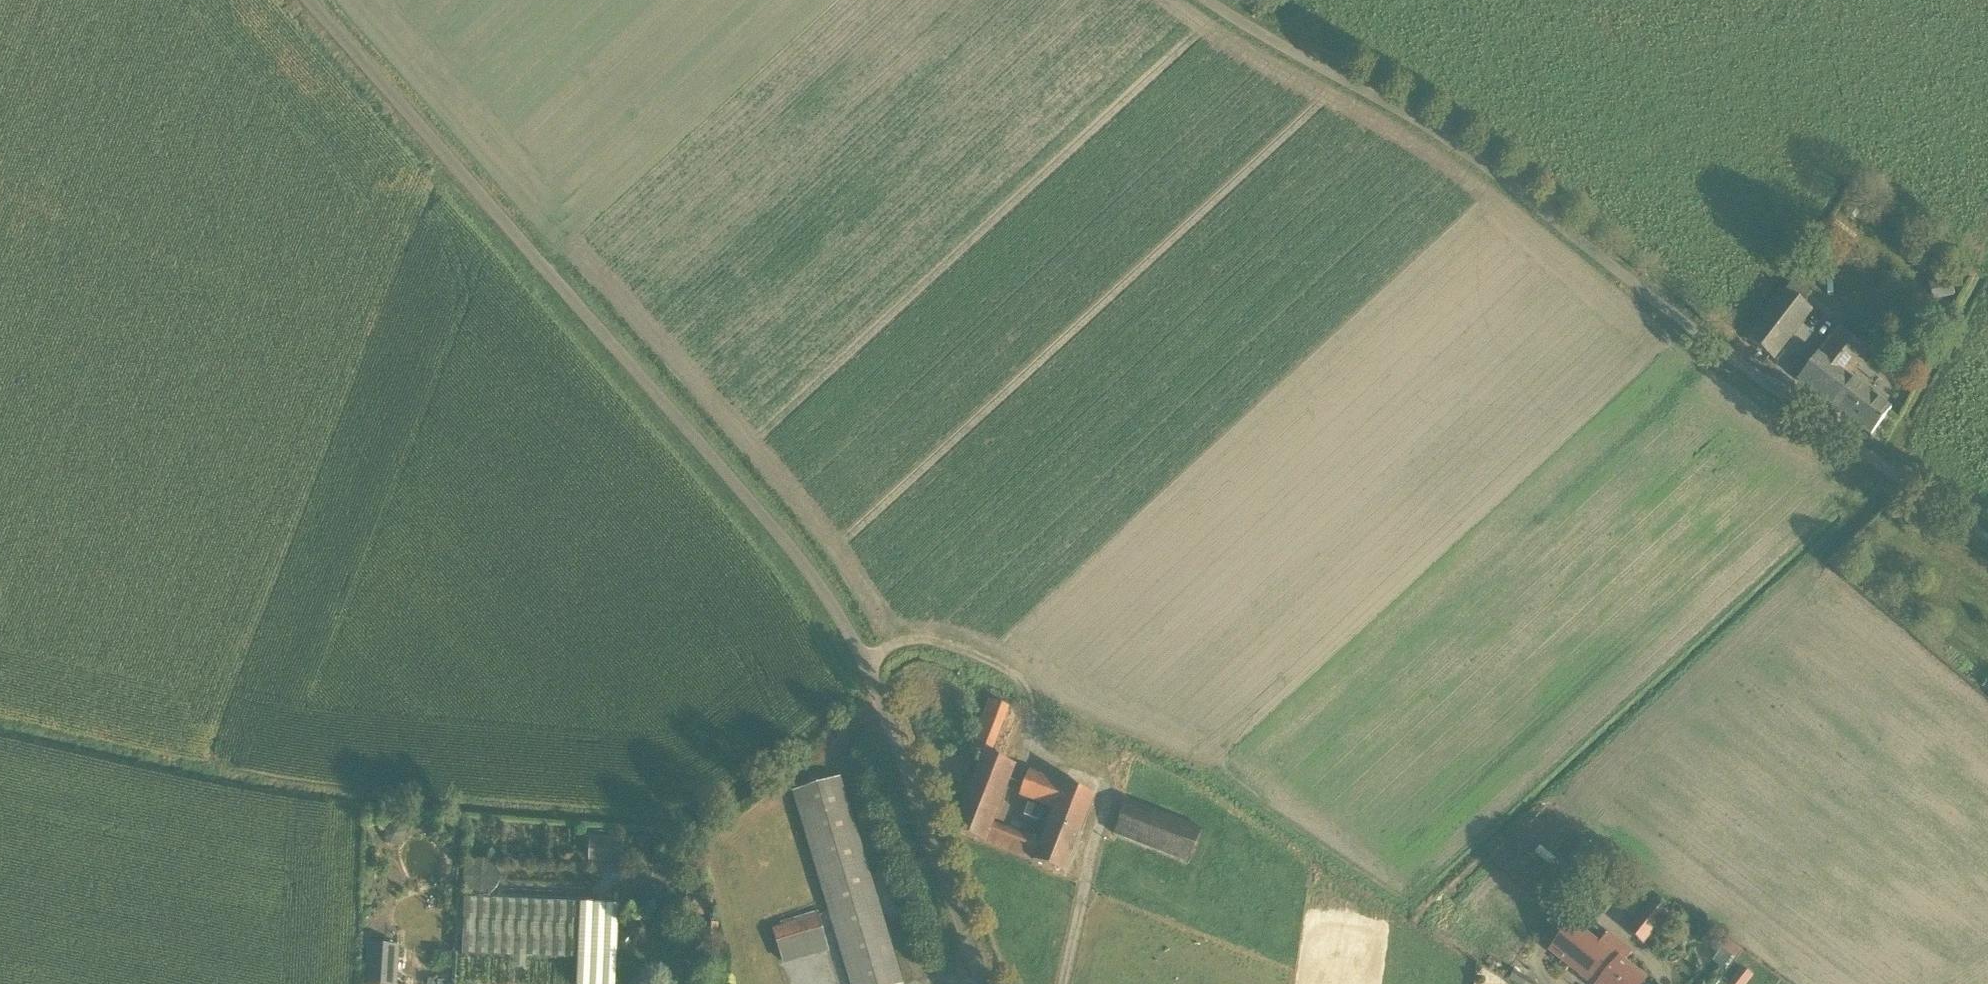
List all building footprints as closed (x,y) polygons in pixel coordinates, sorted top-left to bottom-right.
[(1933,300),(1954,296),(1949,277),(1928,282),(1933,300)] [(1812,310),(1803,304),(1785,290),(1747,340),(1773,360),(1812,310)] [(1866,351),(1836,328),(1797,379),(1871,435),(1890,410),(1846,377),(1866,351)] [(988,699),(979,724),(998,731),(1007,706),(988,699)] [(955,826),(953,831),(957,832),(984,843),(992,822),(1015,765),(988,755),(983,753),(955,826)] [(1053,807),(1040,840),(1032,861),(1065,874),(1095,795),(1029,770),(1020,794),(1053,807)] [(850,983),(902,983),(840,778),(791,792),(850,983)] [(1127,798),(1113,834),(1189,863),(1203,828),(1127,798)] [(1028,804),(1024,816),(1038,821),(1042,809),(1028,804)] [(625,834),(590,833),(589,862),(624,863),(625,834)] [(490,861),(487,860),(484,859),(481,859),(478,859),(475,860),(472,861),(469,863),(467,865),(465,868),(464,871),(463,874),(463,877),(463,880),(464,883),(465,886),(467,889),(469,891),(472,893),(475,894),(478,895),(481,895),(484,895),(487,894),(490,893),(493,891),(495,889),(497,886),(498,883),(499,880),(499,877),(499,874),(498,871),(497,868),(495,865),(493,863),(490,861)] [(464,898),(462,954),(617,960),(619,904),(464,898)] [(1651,900),(1626,931),(1642,944),(1667,913),(1651,900)] [(819,913),(772,926),(782,964),(829,951),(819,913)] [(1547,950),(1590,983),(1641,983),(1645,980),(1623,962),(1632,951),(1607,932),(1598,943),(1570,921),(1547,950)] [(718,939),(719,924),(707,924),(706,939),(718,939)] [(1726,939),(1720,948),(1734,957),(1735,958),(1741,950),(1726,939)] [(365,983),(398,983),(400,947),(367,945),(365,983)] [(1727,983),(1728,983),(1747,983),(1754,975),(1741,965),(1727,983)]
